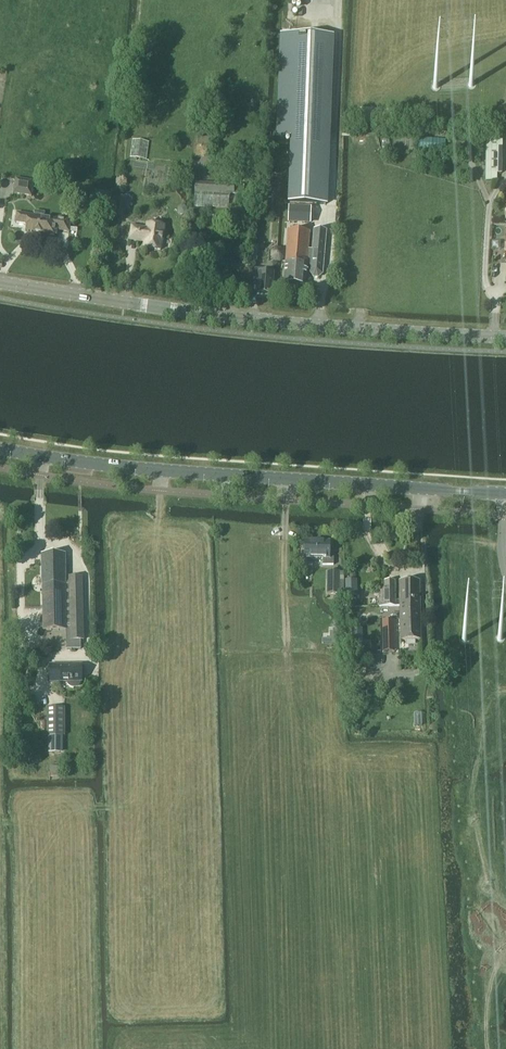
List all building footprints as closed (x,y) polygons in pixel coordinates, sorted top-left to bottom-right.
[(292,139),(290,204),(325,205),(330,37),(280,36),(276,139),(292,139)] [(132,143),(130,158),(146,160),(148,145),(148,142),(132,140),(132,143)] [(485,181),(496,181),(497,174),(501,174),(501,141),(486,141),(485,181)] [(267,185),(267,187),(278,187),(281,188),(282,178),(268,177),(268,179),(267,185)] [(12,194),(31,197),(33,182),(14,180),(12,194)] [(233,185),(194,183),(193,207),(228,208),(229,193),(233,194),(233,185)] [(93,191),(92,201),(98,202),(97,210),(107,211),(110,193),(93,191)] [(120,198),(117,219),(123,220),(124,219),(125,213),(131,207),(132,199),(120,198)] [(177,209),(176,212),(179,215),(183,216),(186,213),(186,209),(183,207),(180,206),(177,209)] [(288,222),(310,223),(310,209),(289,208),(288,222)] [(58,220),(44,218),(44,214),(34,213),(34,216),(16,214),(15,224),(26,225),(25,232),(55,236),(57,236),(57,232),(68,233),(70,221),(58,219),(58,220)] [(148,224),(148,225),(147,230),(130,228),(129,240),(145,243),(145,249),(161,251),(164,227),(156,226),(157,225),(153,220),(148,224)] [(311,251),(307,251),(309,233),(287,231),(283,285),(304,286),(306,266),(310,266),(309,273),(313,278),(314,278),(318,278),(321,275),(321,274),(325,232),(313,231),(311,251)] [(284,254),(281,250),(275,249),(271,253),(271,258),(274,262),(279,263),(283,259),(284,254)] [(232,274),(240,275),(241,263),(233,262),(232,274)] [(253,280),(258,280),(257,295),(271,296),(273,271),(253,269),(253,280)] [(300,553),(300,565),(312,566),(312,559),(322,559),(322,566),(333,566),(333,558),(329,558),(329,542),(304,542),(303,553),(300,553)] [(43,631),(66,631),(65,597),(82,597),(82,577),(69,577),(69,582),(65,582),(65,555),(41,556),(43,631)] [(339,572),(328,572),(328,595),(339,595),(339,572)] [(350,580),(345,581),(346,596),(357,596),(356,588),(350,589),(350,580)] [(399,601),(394,602),(395,606),(399,606),(400,641),(420,640),(419,581),(399,582),(399,601)] [(384,590),(379,590),(379,607),(384,607),(395,606),(394,602),(394,582),(393,582),(383,582),(384,590)] [(65,597),(66,631),(67,649),(81,649),(81,640),(84,640),(82,597),(65,597)] [(393,621),(382,621),(383,642),(394,642),(393,621)] [(49,667),(49,681),(66,681),(67,683),(70,685),(73,686),(76,685),(78,683),(79,680),(81,680),(81,667),(49,667)] [(65,708),(46,709),(46,753),(62,753),(61,737),(65,737),(65,708)] [(59,767),(49,768),(50,777),(59,777),(59,767)]
